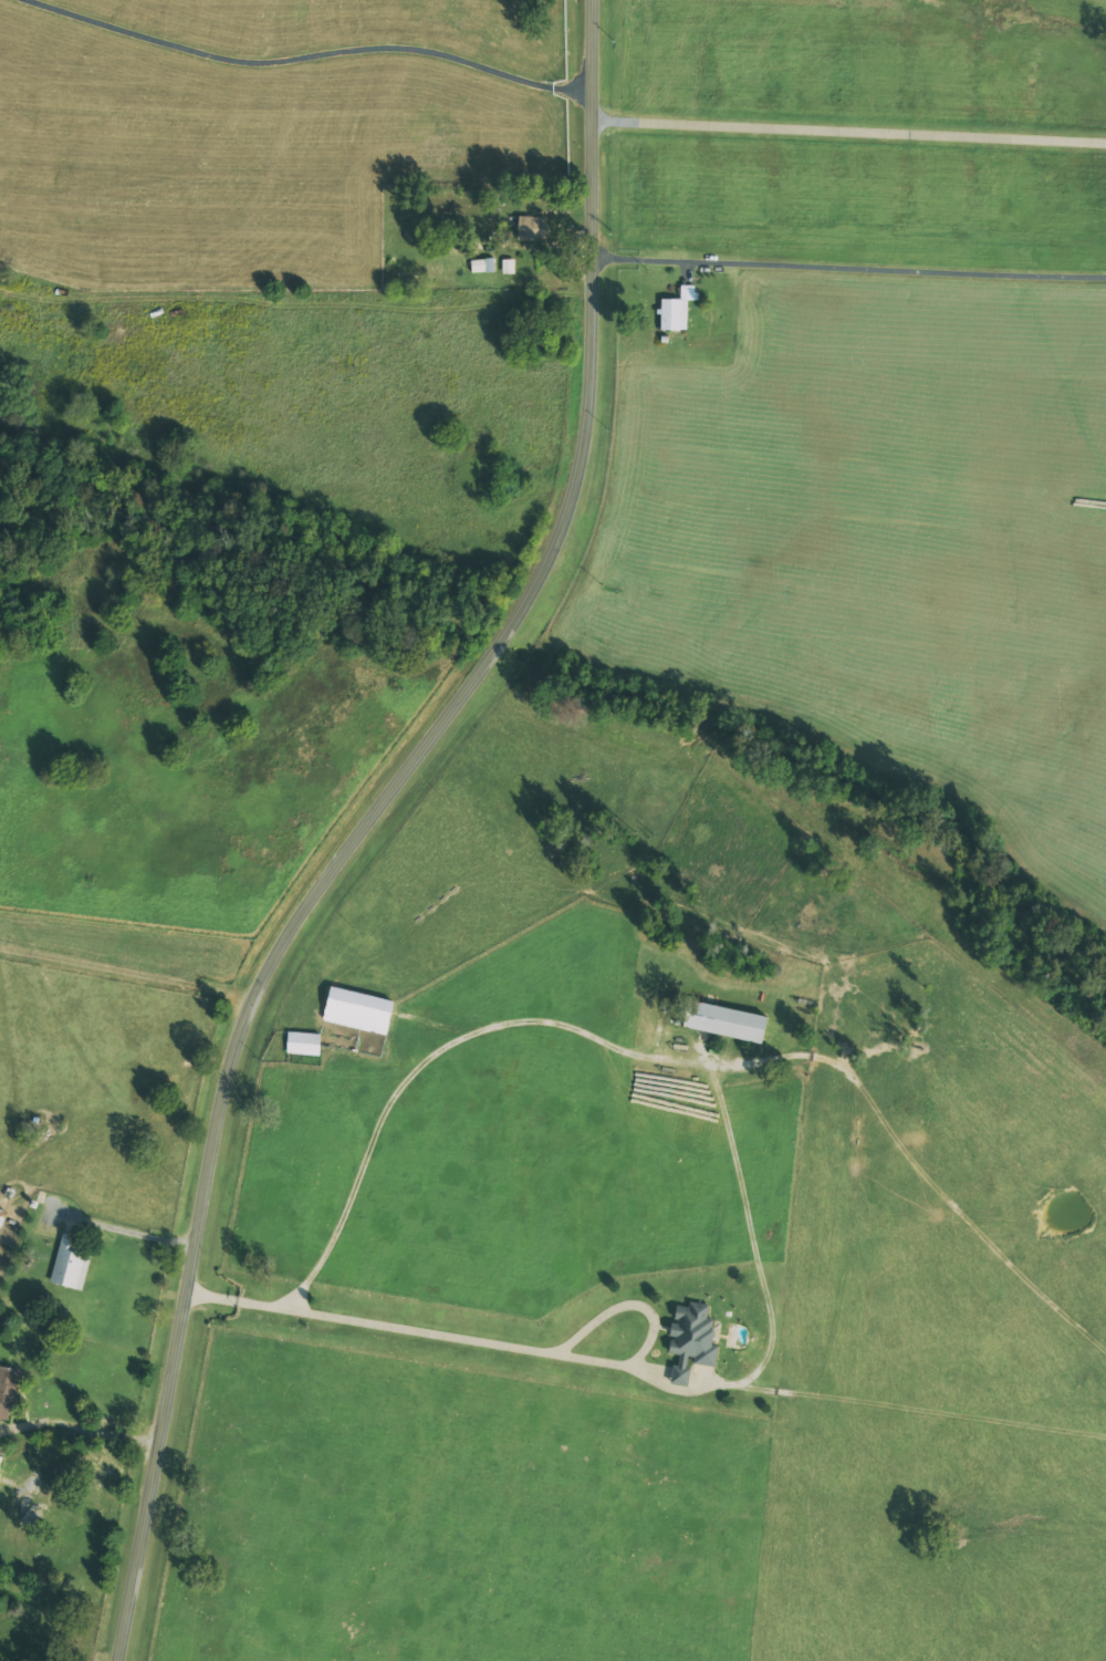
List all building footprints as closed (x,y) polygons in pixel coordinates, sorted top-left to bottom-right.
[(518,241),(545,242),(545,217),(519,216),(518,241)] [(472,273),(495,272),(495,259),(472,260),(472,273)] [(503,260),(503,274),(515,274),(515,260),(503,260)] [(688,300),(695,301),(695,286),(681,285),(681,300),(662,299),(661,330),(687,331),(688,300)] [(330,986),(323,1020),(386,1034),(394,1001),(330,986)] [(682,1026),(761,1043),(767,1016),(688,999),(682,1026)] [(287,1054),(320,1054),(321,1033),(288,1032),(287,1054)] [(9,1211),(0,1208),(0,1234),(9,1211)] [(75,1249),(78,1237),(63,1233),(50,1282),(82,1291),(93,1254),(75,1249)] [(716,1365),(717,1346),(712,1345),(714,1318),(708,1318),(709,1304),(689,1303),(688,1307),(673,1306),(671,1354),(675,1354),(673,1384),(688,1385),(689,1364),(716,1365)] [(2,1419),(8,1421),(21,1371),(0,1365),(0,1426),(2,1419)]
